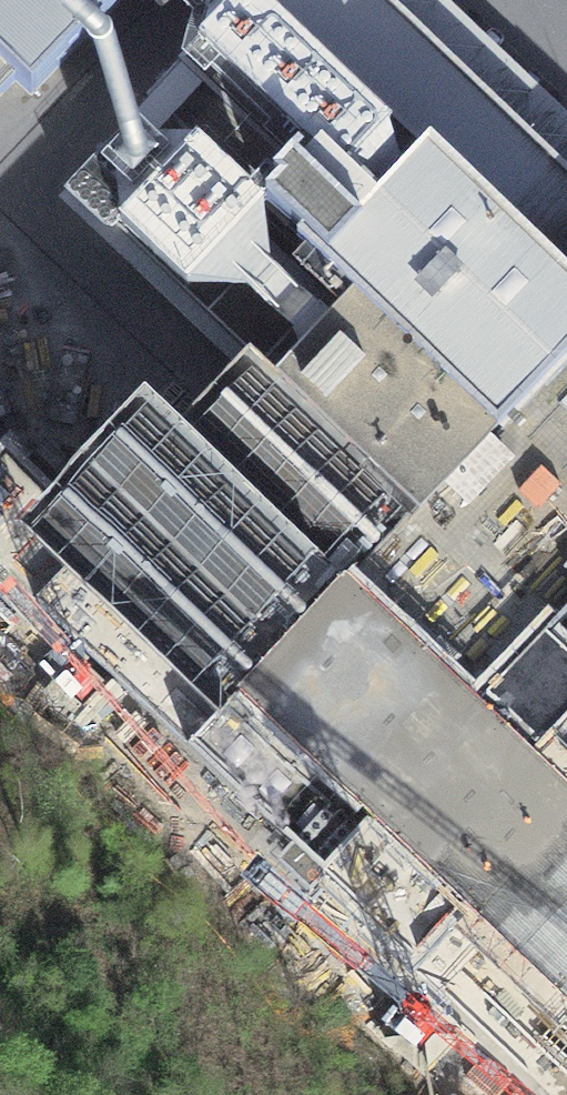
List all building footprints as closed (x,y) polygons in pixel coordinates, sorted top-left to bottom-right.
[(16,81),(32,96),(123,0),(0,0),(0,98),(16,81)] [(172,3),(169,0),(146,0),(162,15),(172,3)] [(226,20),(149,101),(284,227),(327,185),(355,212),(351,216),(566,420),(566,175),(382,0),(205,0),(226,20)] [(441,0),(382,0),(566,175),(566,118),(441,0)] [(494,680),(539,633),(455,554),(566,437),(566,420),(351,216),(355,212),(327,185),(284,227),(149,101),(71,184),(262,364),(197,432),(230,463),(217,477),(184,445),(88,547),(1,464),(0,466),(0,569),(295,849),(279,866),(299,885),(315,868),(373,807),(403,776),(440,811),(410,843),(479,908),(553,978),(566,992),(566,812),(500,748),(531,716),(494,680)] [(230,463),(197,432),(262,364),(71,184),(57,199),(234,365),(99,507),(27,438),(1,464),(88,547),(184,445),(217,477),(230,463)] [(455,554),(539,633),(566,604),(566,437),(455,554)] [(539,633),(494,680),(531,716),(500,748),(566,812),(566,604),(539,633)] [(410,843),(440,811),(403,776),(373,807),(410,843)] [(420,971),(494,1041),(553,978),(479,908),(420,971)]
